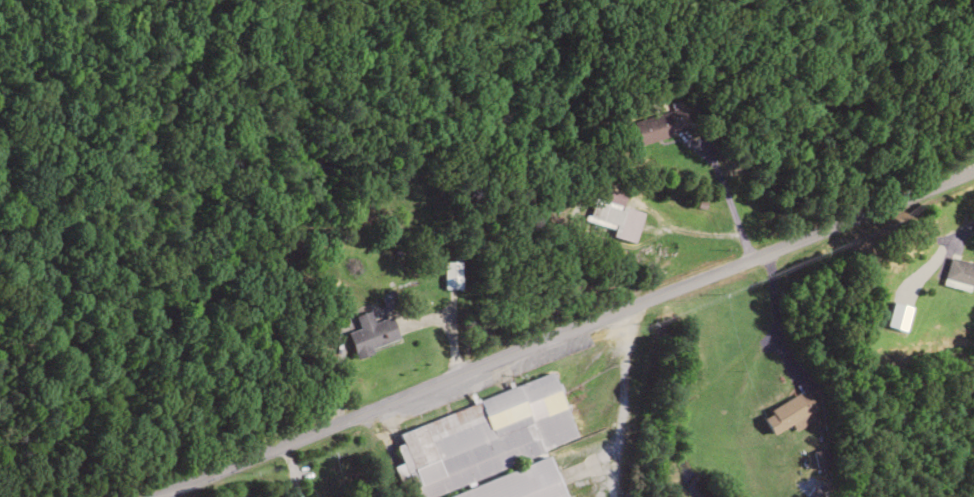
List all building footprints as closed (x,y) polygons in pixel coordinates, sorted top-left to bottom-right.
[(634,120),(639,141),(689,130),(684,109),(634,120)] [(950,258),(944,279),(973,286),(973,264),(950,258)] [(444,263),(444,288),(461,288),(461,263),(444,263)] [(397,304),(392,291),(380,295),(385,308),(397,304)] [(392,316),(374,321),(371,310),(355,315),(359,328),(349,332),(356,355),(400,341),(392,316)] [(555,374),(397,430),(403,446),(398,447),(415,496),(424,496),(579,442),(555,374)] [(762,414),(773,434),(792,425),(795,430),(815,420),(811,411),(816,409),(807,391),(762,414)] [(551,456),(443,496),(566,496),(551,456)]
